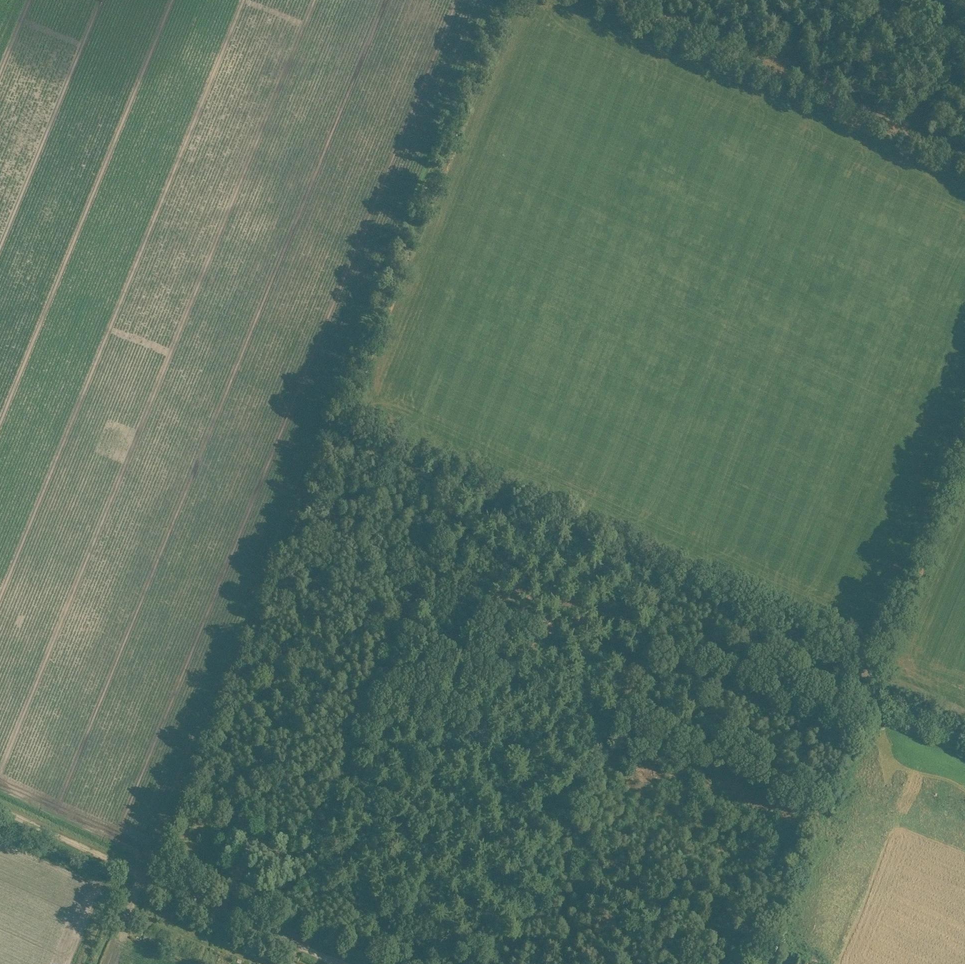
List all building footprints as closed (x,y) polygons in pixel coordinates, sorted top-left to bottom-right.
[(268,867),(278,872),(278,871),(280,866),(281,866),(281,865),(271,860),(271,861),(268,866),(268,867)]
